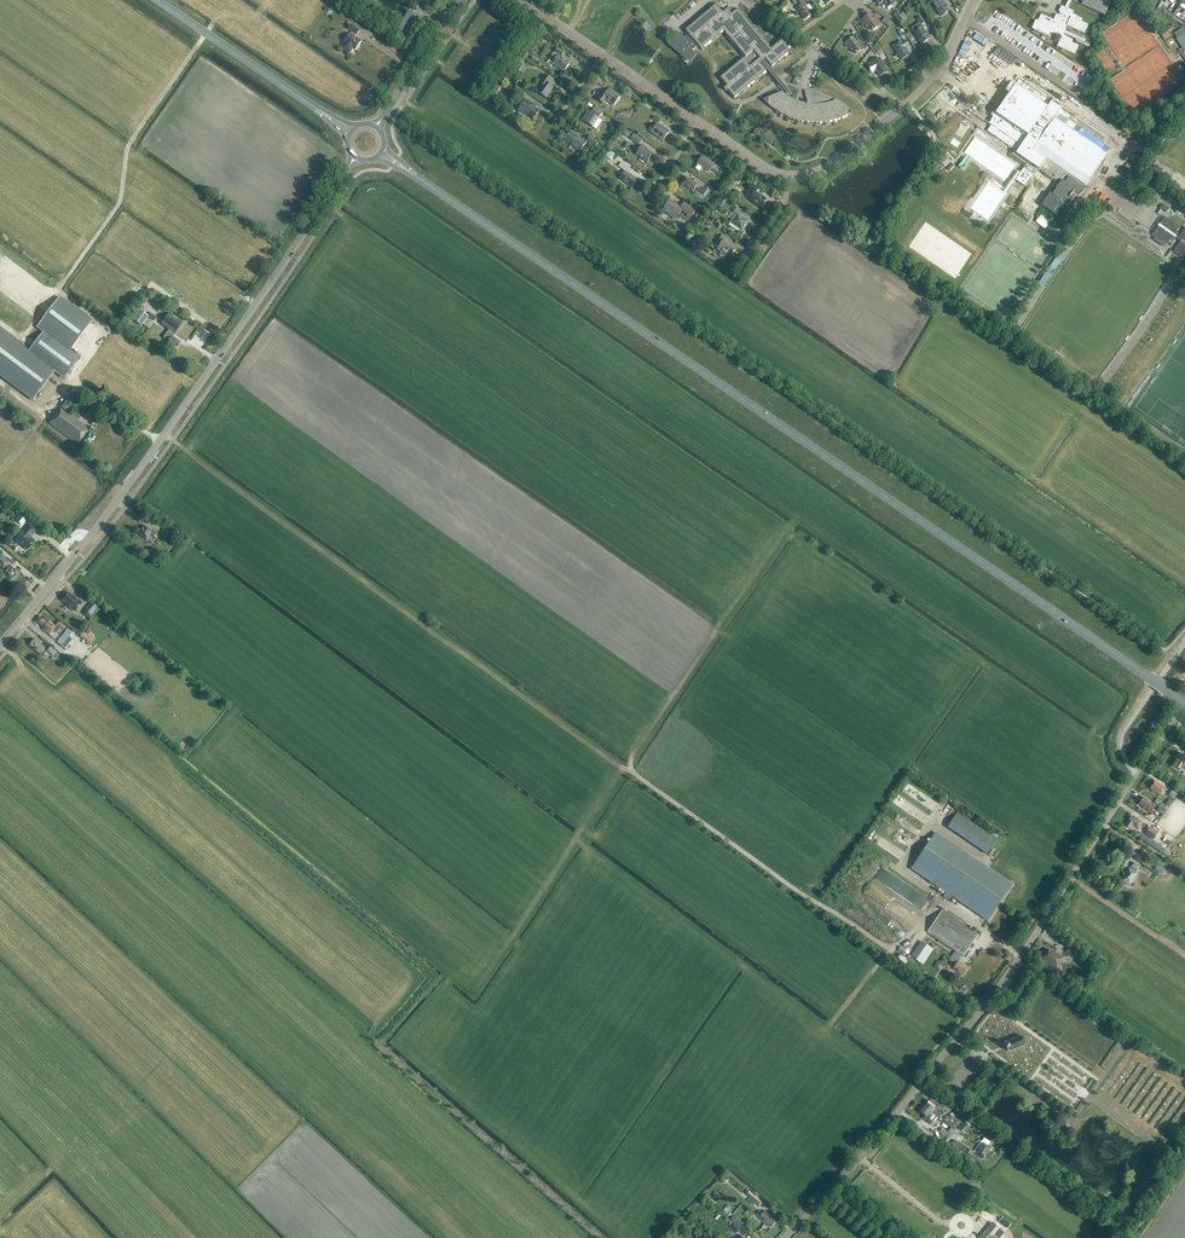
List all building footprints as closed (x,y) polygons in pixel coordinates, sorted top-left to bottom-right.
[(807,6),(803,0),(802,0),(798,0),(800,2),(796,4),(799,7),(797,9),(805,20),(812,15),(806,7),(807,6)] [(896,2),(894,0),(875,0),(879,6),(883,3),(887,8),(896,2)] [(949,11),(942,0),(934,0),(931,2),(941,17),(949,11)] [(1064,8),(1061,6),(1058,12),(1060,13),(1058,16),(1056,15),(1053,21),(1041,15),(1038,21),(1036,20),(1032,29),(1051,38),(1053,35),(1061,39),(1057,47),(1074,55),(1078,46),(1071,43),(1072,41),(1062,35),(1066,26),(1083,34),(1087,25),(1081,22),(1082,19),(1072,14),(1073,12),(1067,9),(1071,0),(1081,5),(1104,16),(1109,3),(1110,0),(1068,0),(1064,8)] [(676,36),(669,42),(673,47),(674,46),(679,52),(679,51),(684,56),(685,55),(689,60),(694,55),(695,55),(693,53),(692,51),(694,49),(695,48),(698,46),(700,48),(701,50),(704,47),(711,42),(723,31),(745,57),(720,78),(727,86),(724,89),(726,92),(728,91),(734,98),(766,72),(760,64),(765,59),(771,67),(790,51),(781,41),(771,50),(737,10),(734,13),(731,10),(727,14),(725,12),(722,14),(716,6),(690,27),(685,31),(688,34),(684,38),(682,35),(677,38),(676,36)] [(421,18),(416,15),(416,14),(409,10),(406,16),(402,14),(394,28),(395,28),(401,31),(405,34),(405,33),(411,36),(421,18)] [(904,20),(908,16),(903,12),(900,15),(904,20)] [(873,19),(870,14),(861,21),(865,27),(868,25),(872,31),(881,24),(876,17),(873,19)] [(921,25),(925,23),(921,17),(917,19),(919,23),(921,25)] [(889,28),(892,23),(885,18),(882,23),(889,28)] [(922,44),(930,39),(923,29),(919,23),(911,29),(922,44)] [(357,35),(360,30),(351,24),(348,29),(352,32),(351,34),(350,34),(344,42),(346,43),(342,48),(350,53),(353,48),(355,50),(356,48),(357,48),(358,46),(358,45),(361,41),(355,37),(356,34),(357,35)] [(901,38),(906,36),(902,29),(897,32),(901,38)] [(1184,34),(1176,39),(1184,53),(1184,35),(1184,34)] [(857,42),(853,37),(845,44),(849,50),(852,48),(856,54),(865,47),(860,40),(857,42)] [(905,41),(901,43),(900,41),(893,46),(901,60),(909,55),(905,48),(909,46),(905,41)] [(876,54),(881,48),(876,44),(871,50),(876,54)] [(564,72),(570,64),(561,58),(564,53),(558,49),(554,54),(552,52),(550,55),(552,57),(556,60),(553,64),(564,72)] [(887,72),(879,58),(872,63),(867,66),(872,73),(876,71),(880,77),(887,72)] [(521,73),(526,65),(521,62),(516,70),(521,73)] [(546,98),(553,88),(549,85),(552,80),(545,75),(539,83),(543,86),(538,93),(546,98)] [(495,96),(502,86),(497,83),(490,93),(495,96)] [(522,98),(526,92),(517,86),(513,92),(522,98)] [(619,97),(614,93),(614,92),(609,89),(606,94),(602,92),(596,99),(603,104),(606,101),(613,106),(619,97)] [(846,107),(840,103),(837,101),(834,99),(827,96),(821,94),(815,93),(810,92),(804,91),(807,102),(807,105),(802,104),(795,101),(789,98),(786,96),(785,95),(782,93),(778,94),(772,97),(763,101),(773,109),(780,114),(788,118),(797,121),(806,123),(815,123),(824,123),(833,121),(842,119),(853,113),(846,107)] [(532,122),(539,112),(531,106),(532,105),(526,100),(518,111),(527,117),(526,118),(532,122)] [(1058,115),(1045,106),(1035,120),(1041,124),(1030,142),(1024,148),(1018,143),(1017,144),(997,130),(993,135),(1023,156),(1029,163),(1016,180),(1025,186),(1031,177),(1038,171),(1057,184),(1042,206),(1063,221),(1080,197),(1086,189),(1084,187),(1085,185),(1086,185),(1111,149),(1101,143),(1104,139),(1072,116),(1069,120),(1059,114),(1058,115)] [(592,127),(603,112),(596,107),(593,111),(591,113),(588,111),(582,120),(592,127)] [(662,140),(668,132),(658,125),(652,133),(662,140)] [(571,131),(564,141),(580,152),(587,143),(571,131)] [(638,145),(642,140),(634,134),(630,139),(638,145)] [(596,147),(599,142),(590,136),(587,141),(596,147)] [(647,162),(653,154),(646,150),(647,149),(642,146),(636,154),(647,162)] [(610,151),(605,157),(611,161),(613,158),(616,160),(619,157),(616,155),(610,151)] [(708,172),(714,164),(703,156),(697,164),(708,172)] [(936,162),(940,165),(946,160),(943,156),(936,162)] [(721,167),(723,164),(716,159),(714,163),(721,167)] [(632,188),(638,180),(629,174),(632,170),(621,163),(618,167),(625,172),(620,179),(632,188)] [(1163,176),(1151,167),(1148,171),(1144,169),(1141,173),(1145,176),(1146,175),(1158,183),(1163,176)] [(695,183),(688,178),(683,185),(693,192),(696,188),(698,189),(697,190),(704,195),(709,188),(697,180),(695,183)] [(761,208),(766,200),(756,193),(759,189),(752,184),(748,191),(753,195),(749,200),(761,208)] [(669,201),(663,210),(675,218),(681,209),(691,217),(696,211),(684,202),(681,207),(680,208),(669,201)] [(743,235),(746,229),(745,228),(750,221),(737,213),(740,210),(737,207),(733,212),(736,214),(730,224),(739,230),(738,232),(743,235)] [(1036,221),(1045,229),(1051,223),(1042,214),(1036,221)] [(1164,217),(1159,224),(1157,226),(1158,226),(1153,234),(1157,239),(1162,242),(1168,244),(1171,240),(1173,241),(1175,238),(1180,242),(1173,252),(1184,260),(1184,228),(1178,238),(1176,237),(1178,234),(1176,232),(1179,228),(1164,217)] [(730,258),(736,250),(731,246),(734,243),(723,235),(719,240),(718,242),(721,244),(717,249),(721,252),(720,254),(720,256),(723,258),(725,258),(726,256),(730,258)] [(1044,288),(1064,257),(1058,253),(1038,284),(1044,288)] [(0,329),(0,377),(33,401),(54,373),(63,379),(79,358),(70,351),(92,324),(58,299),(37,327),(43,332),(29,351),(0,329)] [(4,316),(9,311),(0,302),(0,312),(4,316)] [(130,318),(141,326),(148,316),(137,308),(130,318)] [(169,340),(166,345),(170,347),(171,346),(174,348),(175,346),(177,347),(180,343),(171,337),(174,334),(183,322),(178,319),(177,320),(173,318),(174,316),(169,313),(163,320),(168,324),(165,328),(168,330),(163,338),(167,341),(167,339),(169,340)] [(87,427),(68,414),(79,401),(71,394),(49,423),(78,446),(79,444),(86,448),(95,436),(90,433),(93,430),(89,427),(88,426),(87,427)] [(22,525),(26,521),(25,520),(27,517),(21,513),(15,520),(22,525)] [(32,535),(36,530),(29,525),(24,532),(23,532),(16,540),(20,544),(20,543),(27,549),(27,550),(34,541),(29,537),(31,535),(32,535)] [(152,532),(145,526),(138,534),(147,540),(151,535),(154,537),(156,533),(153,531),(152,532)] [(173,535),(170,533),(164,528),(162,532),(171,538),(174,540),(176,538),(173,535)] [(68,550),(74,543),(67,537),(61,544),(68,550)] [(1,555),(1,556),(0,556),(0,567),(3,570),(1,572),(2,573),(10,580),(17,572),(9,565),(8,567),(7,566),(9,563),(9,562),(5,559),(3,558),(4,558),(1,555)] [(82,603),(69,592),(62,601),(75,612),(82,603)] [(91,601),(84,610),(90,616),(98,607),(91,601)] [(42,619),(38,623),(44,628),(42,630),(47,634),(49,635),(50,634),(52,631),(56,634),(60,628),(63,631),(66,627),(59,622),(55,626),(49,622),(49,621),(45,618),(43,620),(42,619)] [(56,642),(66,650),(77,636),(67,628),(56,642)] [(95,639),(85,630),(79,636),(86,642),(85,643),(89,646),(95,639)] [(42,657),(46,652),(44,650),(45,649),(34,640),(29,646),(40,655),(42,657)] [(56,658),(59,655),(57,653),(57,652),(50,647),(47,651),(54,657),(54,656),(56,658)] [(1179,753),(1175,758),(1179,761),(1176,767),(1180,769),(1181,767),(1184,769),(1184,756),(1179,753)] [(1160,796),(1165,788),(1155,781),(1150,789),(1160,796)] [(1173,799),(1177,794),(1172,790),(1168,795),(1173,799)] [(1150,813),(1155,806),(1143,798),(1139,804),(1143,807),(1142,808),(1150,813)] [(957,813),(947,828),(987,855),(997,840),(957,813)] [(1137,820),(1131,817),(1128,821),(1125,826),(1130,830),(1131,829),(1132,829),(1133,828),(1132,827),(1133,826),(1138,829),(1142,822),(1138,819),(1137,820)] [(1153,839),(1158,832),(1150,827),(1145,834),(1153,839)] [(1167,851),(1154,842),(1140,832),(1137,837),(1164,855),(1167,851)] [(1012,885),(935,834),(911,869),(946,892),(943,896),(950,901),(953,897),(988,921),(1012,885)] [(1138,870),(1140,866),(1133,863),(1131,866),(1129,869),(1128,869),(1126,873),(1125,873),(1125,872),(1125,873),(1123,875),(1123,876),(1124,876),(1122,881),(1130,885),(1137,873),(1136,873),(1137,870),(1138,870)] [(963,957),(978,935),(942,911),(928,932),(955,951),(949,960),(956,965),(953,969),(963,976),(968,968),(959,962),(963,956),(963,957)] [(1074,959),(1078,954),(1069,948),(1066,953),(1074,959)] [(1053,953),(1048,949),(1042,958),(1046,961),(1045,962),(1056,970),(1062,961),(1061,961),(1063,957),(1054,952),(1053,953)] [(1008,1052),(1024,1046),(1026,1042),(1025,1039),(1021,1036),(1005,1042),(1008,1052)] [(1041,1078),(1074,1099),(1077,1094),(1076,1090),(1073,1088),(1075,1088),(1077,1085),(1078,1088),(1081,1087),(1084,1083),(1084,1082),(1086,1081),(1084,1079),(1081,1084),(1076,1081),(1076,1080),(1078,1076),(1076,1070),(1073,1062),(1063,1056),(1061,1059),(1057,1060),(1044,1064),(1039,1072),(1041,1078)] [(930,1103),(929,1102),(924,1107),(934,1115),(937,1117),(943,1110),(932,1101),(930,1103)] [(930,1119),(934,1115),(924,1107),(920,1112),(924,1116),(922,1118),(930,1124),(932,1121),(930,1119)] [(958,1125),(961,1122),(952,1114),(949,1117),(958,1125)] [(954,1130),(958,1125),(949,1117),(947,1116),(943,1121),(954,1130)] [(965,1134),(970,1127),(964,1122),(958,1129),(965,1134)] [(942,1128),(938,1132),(947,1139),(953,1131),(949,1127),(946,1131),(942,1128)] [(977,1146),(987,1153),(991,1147),(988,1146),(991,1143),(984,1138),(982,1141),(981,1141),(977,1146)] [(961,1144),(955,1140),(952,1145),(958,1149),(961,1144)] [(968,1148),(961,1144),(958,1149),(965,1152),(968,1148)] [(983,1159),(987,1153),(977,1146),(974,1152),(976,1153),(976,1154),(983,1159)] [(763,1203),(754,1195),(750,1191),(746,1195),(760,1207),(763,1203)] [(776,1221),(765,1211),(763,1213),(762,1211),(759,1211),(757,1213),(758,1216),(759,1217),(759,1218),(765,1224),(765,1223),(771,1228),(776,1221)] [(740,1227),(743,1223),(734,1216),(731,1219),(740,1227)] [(979,1237),(1000,1237),(1004,1233),(992,1223),(979,1237)] [(737,1234),(741,1230),(734,1224),(730,1228),(737,1234)]
